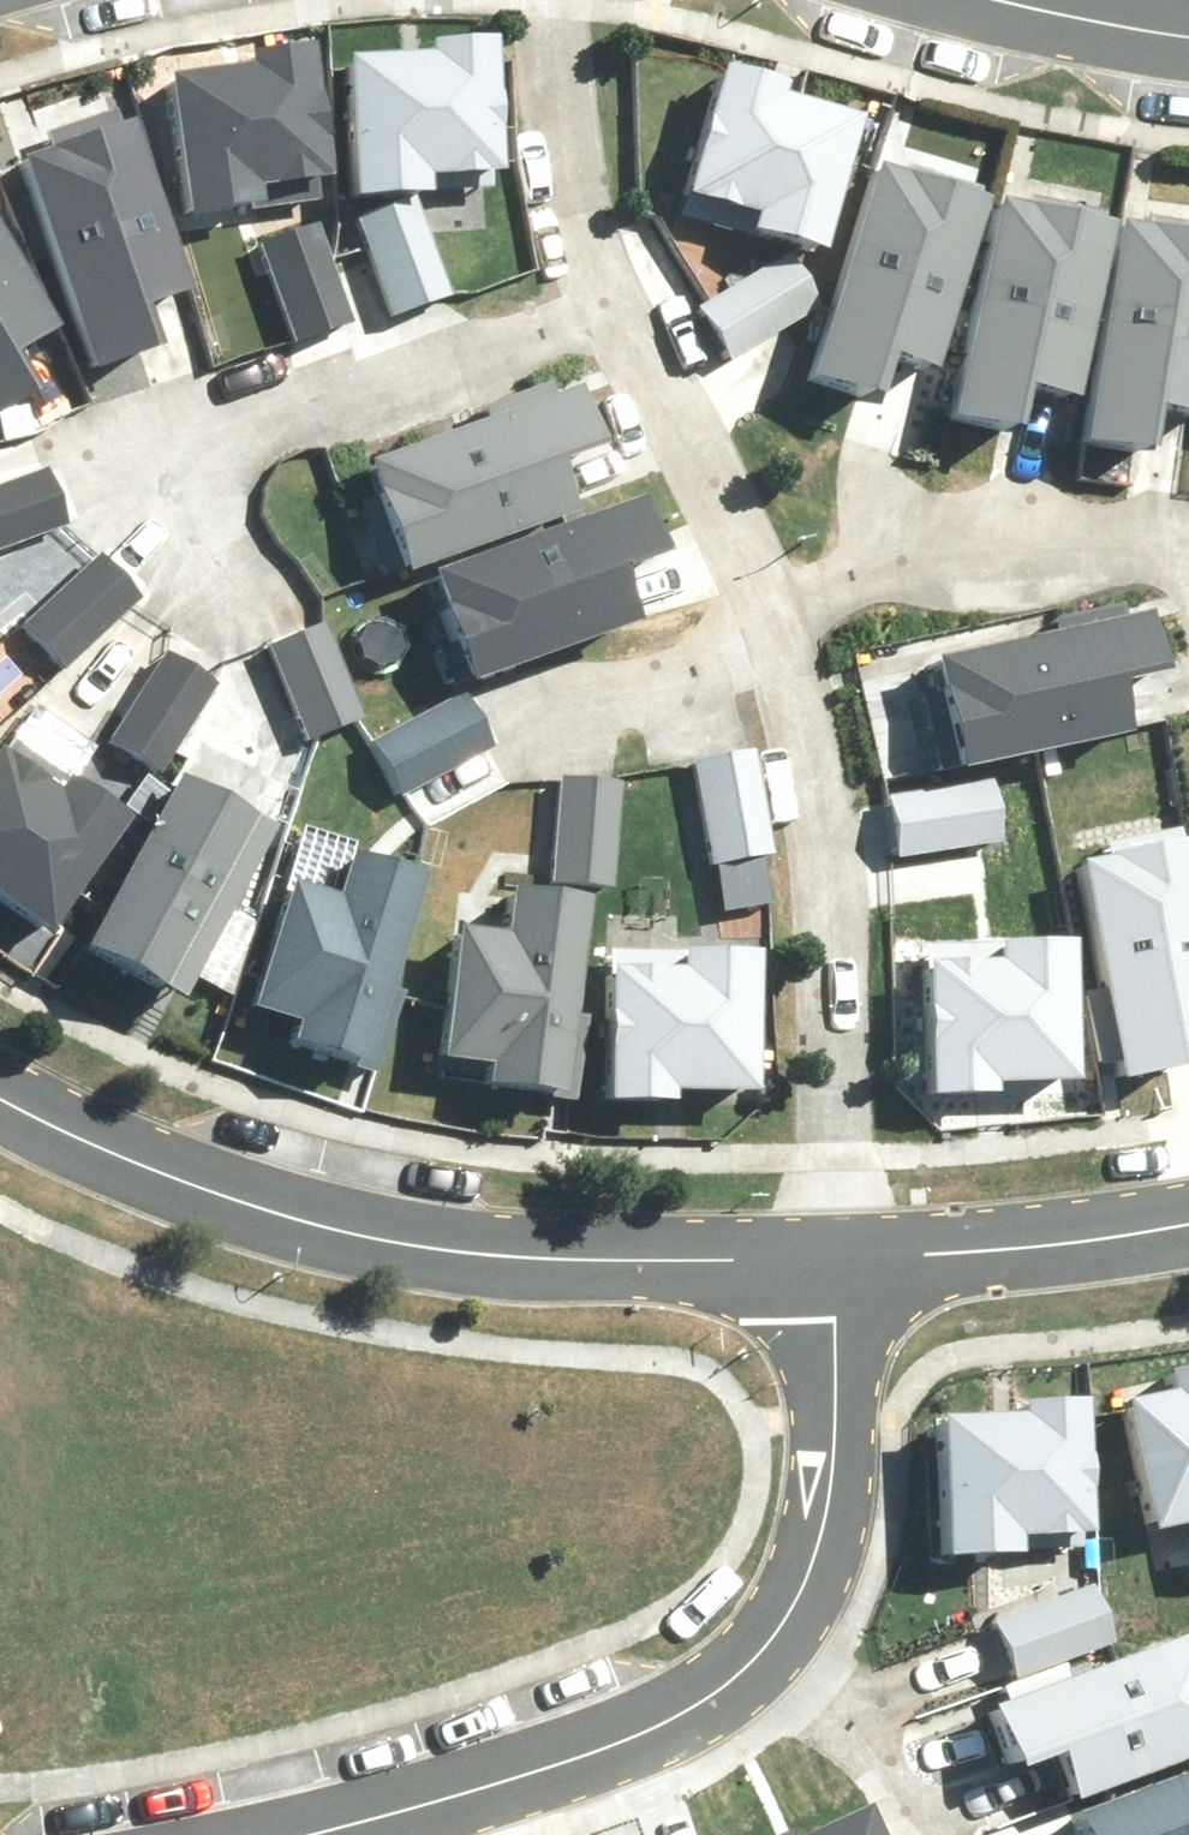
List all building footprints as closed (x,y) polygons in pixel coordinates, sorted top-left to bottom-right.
[(339,45),(343,185),(420,183),(419,169),(481,167),(477,26),(413,28),(413,43),(339,45)] [(159,75),(182,213),(258,201),(255,187),(316,177),(293,38),(229,48),(232,63),(159,75)] [(742,226),(815,249),(857,115),(787,93),(791,79),(730,60),(687,195),(746,213),(742,226)] [(175,289),(127,118),(25,147),(86,364),(141,349),(128,302),(175,289)] [(912,364),(972,197),(873,162),(796,374),(850,393),(866,348),(912,364)] [(1060,385),(1106,213),(1004,186),(945,404),(1001,419),(1013,372),(1060,385)] [(396,306),(448,285),(407,189),(355,210),(396,306)] [(298,329),(351,314),(322,213),(269,229),(298,329)] [(1188,408),(1188,231),(1118,218),(1075,439),(1131,450),(1141,403),(1188,412),(1188,408)] [(0,248),(0,396),(27,379),(1,338),(42,312),(0,248)] [(356,476),(398,573),(562,503),(543,459),(588,439),(565,387),(356,476)] [(68,514),(48,462),(0,481),(0,540),(68,514)] [(424,573),(462,672),(628,607),(611,562),(656,544),(635,491),(424,573)] [(27,620),(69,657),(139,579),(97,542),(27,620)] [(310,724),(361,702),(319,606),(268,629),(310,724)] [(925,658),(949,766),(1125,727),(1113,676),(1149,668),(1137,611),(925,658)] [(108,737),(156,765),(210,676),(163,647),(108,737)] [(369,736),(395,785),(488,736),(461,687),(369,736)] [(0,732),(0,884),(40,912),(123,798),(70,760),(62,772),(2,729),(0,732)] [(706,858),(760,845),(735,744),(681,757),(706,858)] [(549,874),(605,876),(610,772),(554,769),(549,874)] [(881,791),(889,846),(993,831),(985,776),(881,791)] [(170,778),(82,944),(167,988),(255,823),(170,778)] [(1178,823),(1073,841),(1111,1064),(1168,1054),(1160,1006),(1188,1001),(1188,890),(1178,823)] [(286,870),(244,995),(293,1011),(279,1053),(352,1077),(417,879),(335,852),(325,883),(286,870)] [(452,911),(437,1042),(488,1048),(483,1092),(558,1101),(583,894),(497,884),(494,916),(452,911)] [(932,941),(933,1082),(1009,1081),(1009,1067),(1071,1067),(1070,926),(1005,926),(1006,941),(932,941)] [(605,953),(607,1093),(683,1093),(683,1079),(745,1079),(744,937),(679,938),(679,952),(605,953)] [(1140,1522),(1188,1513),(1188,1346),(1151,1353),(1157,1384),(1116,1392),(1140,1522)] [(934,1408),(935,1548),(1011,1547),(1011,1534),(1073,1533),(1072,1392),(1007,1393),(1008,1407),(934,1408)] [(1085,1571),(992,1603),(1012,1660),(1105,1628),(1085,1571)] [(1061,1787),(1188,1743),(1188,1631),(985,1703),(1005,1759),(1046,1745),(1061,1787)] [(1075,1834),(1188,1834),(1188,1769),(1066,1809),(1075,1834)] [(859,1805),(796,1834),(874,1834),(859,1805)]
